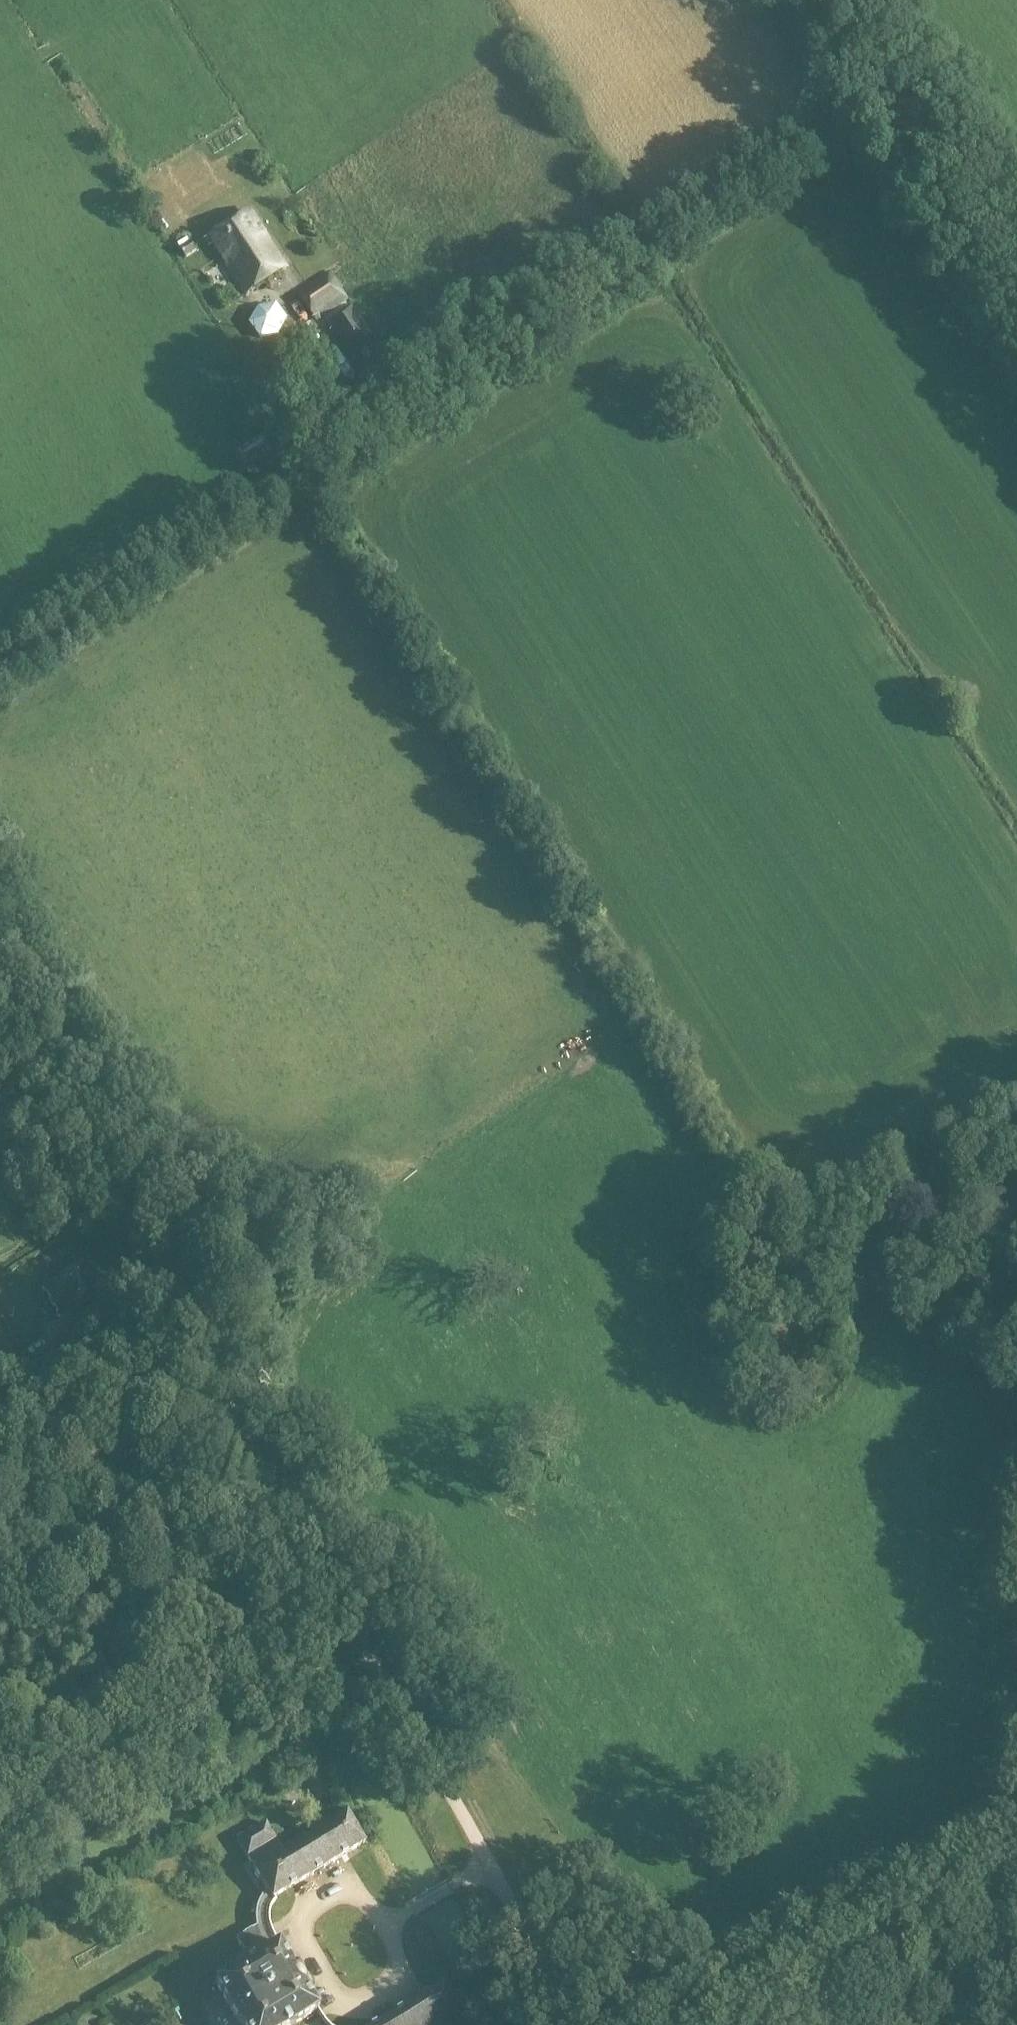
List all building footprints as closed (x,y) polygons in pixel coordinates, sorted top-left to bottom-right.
[(288,270),(264,234),(251,213),(205,243),(210,249),(215,246),(248,296),(288,270)] [(181,251),(187,259),(198,252),(192,244),(181,251)] [(318,322),(349,301),(330,274),(300,294),(318,322)] [(292,291),(260,294),(264,332),(296,329),(292,291)] [(348,351),(372,336),(352,305),(329,321),(348,351)] [(308,1836),(326,1866),(364,1843),(346,1813),(308,1836)] [(253,1869),(267,1891),(261,1898),(259,1902),(256,1912),(255,1917),(255,1921),(257,1927),(236,1939),(244,1953),(236,1957),(242,1967),(214,1983),(239,2024),(295,2024),(317,2012),(277,1944),(272,1935),(270,1929),(268,1922),(268,1914),(270,1907),(274,1903),(275,1902),(273,1898),(326,1866),(308,1836),(283,1851),(266,1823),(236,1842),(253,1869)] [(447,1985),(380,2024),(461,2024),(468,2020),(447,1985)]
